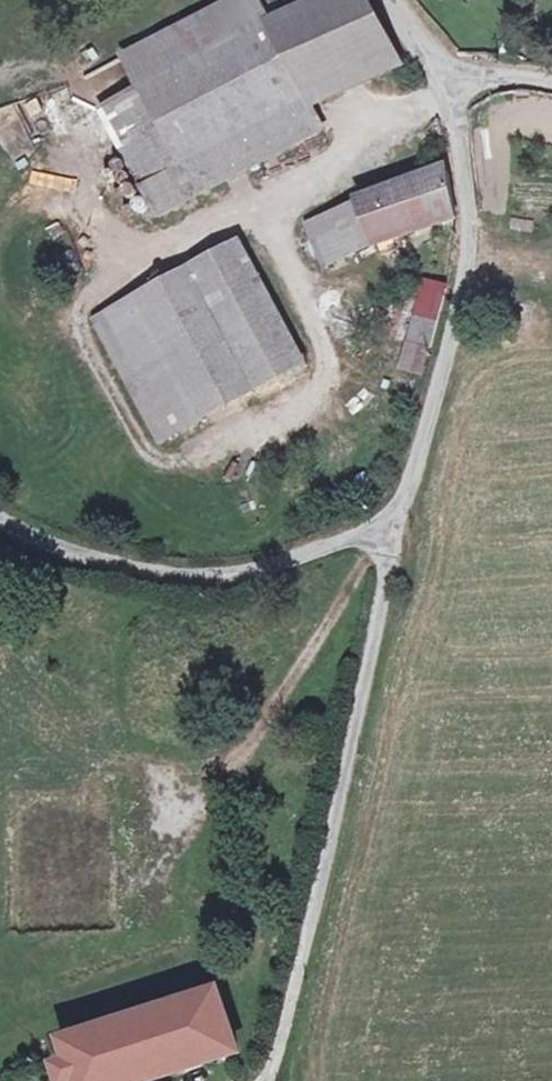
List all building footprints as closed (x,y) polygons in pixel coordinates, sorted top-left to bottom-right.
[(99,111),(157,217),(323,126),(313,108),(302,88),(393,47),(368,0),(319,0),(267,23),(193,62),(137,91),(99,111)] [(177,31),(121,61),(137,91),(193,62),(177,31)] [(393,47),(302,88),(313,108),(404,67),(393,47)] [(412,178),(354,204),(373,249),(455,215),(448,169),(412,178)] [(353,204),(304,225),(323,271),(372,250),(373,249),(354,204),(353,204)] [(241,241),(93,321),(159,445),(307,366),(241,241)] [(423,283),(407,344),(433,340),(447,290),(423,283)] [(89,1036),(96,1056),(72,1064),(59,1068),(63,1080),(154,1080),(238,1054),(219,995),(89,1036)]
